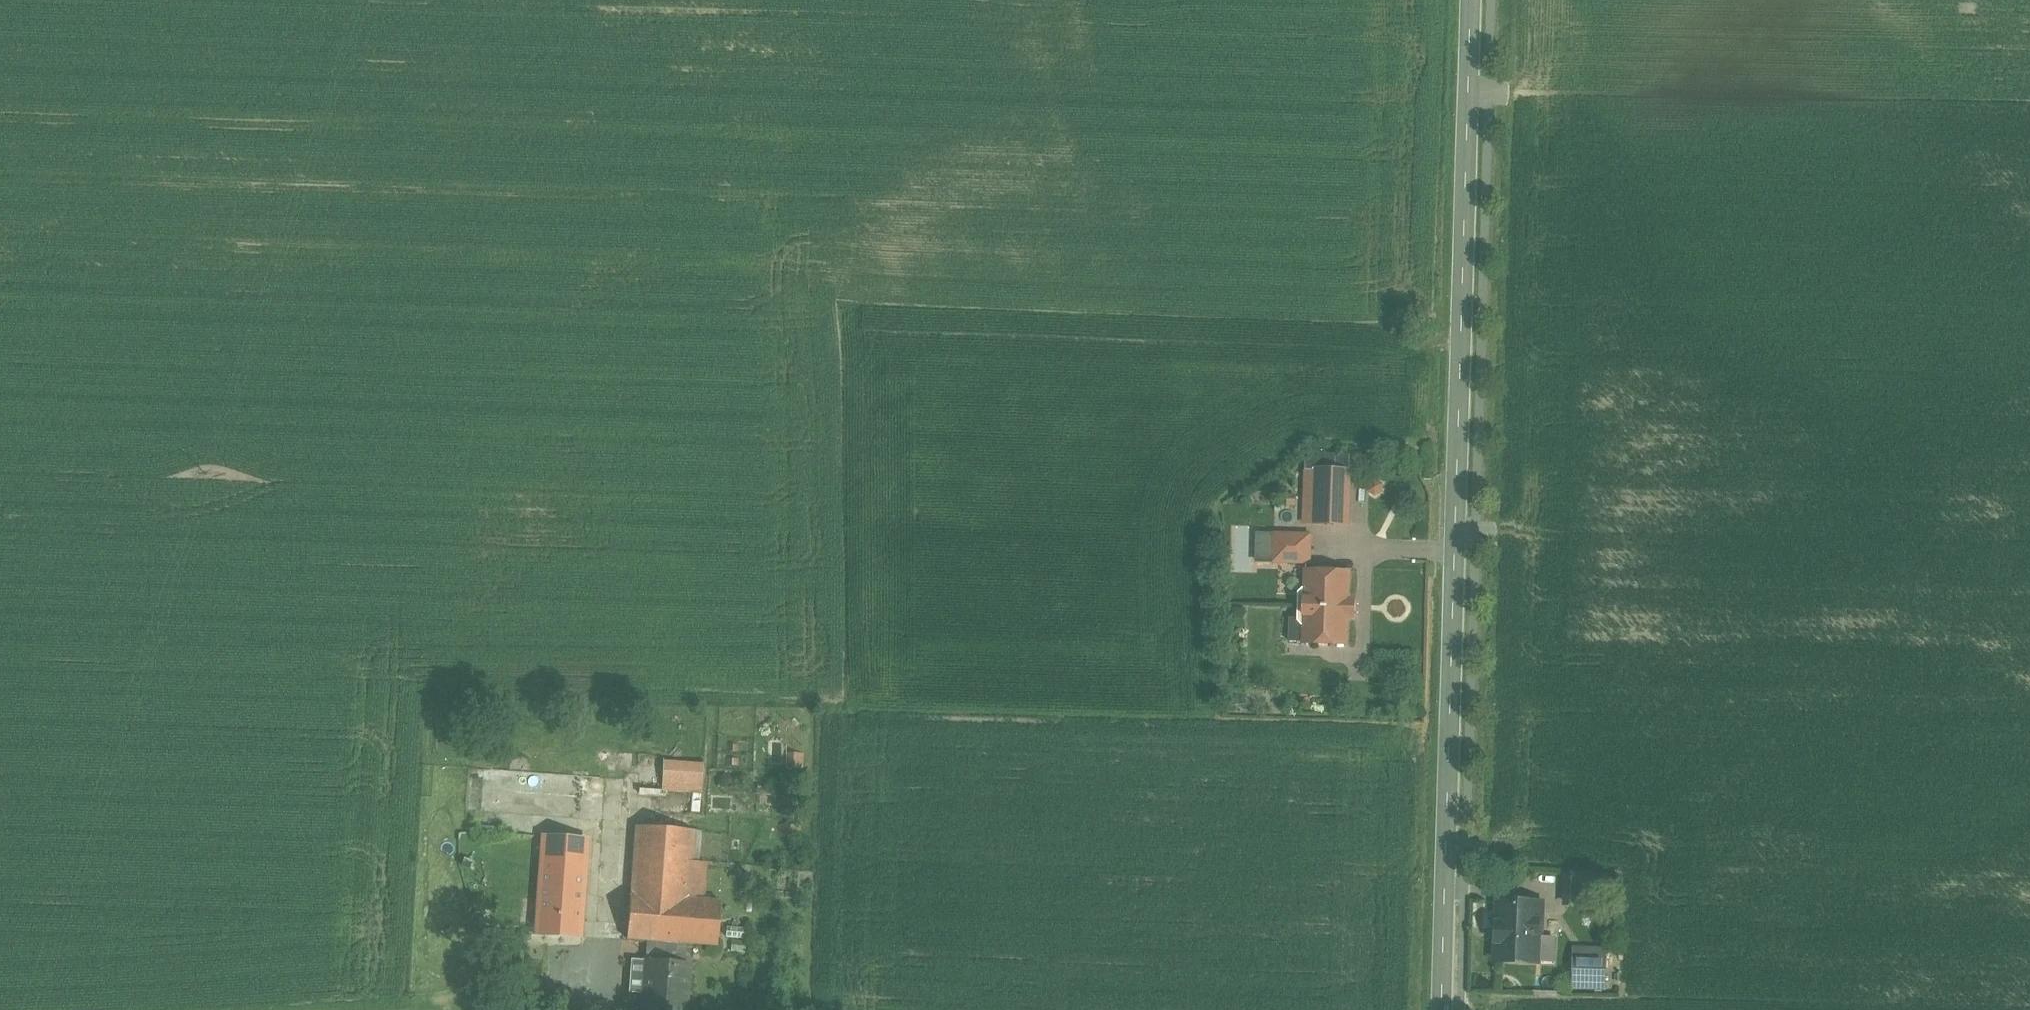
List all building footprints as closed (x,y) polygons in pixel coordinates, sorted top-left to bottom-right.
[(1350,473),(1308,472),(1307,520),(1349,521),(1350,473)] [(1311,535),(1275,534),(1274,562),(1311,563),(1311,535)] [(1306,571),(1306,588),(1299,592),(1299,621),(1304,627),(1304,643),(1348,644),(1350,572),(1306,571)] [(626,939),(665,942),(687,943),(717,946),(720,900),(688,898),(693,830),(635,826),(626,939)] [(585,939),(591,839),(545,836),(539,936),(585,939)] [(1540,903),(1499,902),(1498,961),(1536,961),(1537,935),(1540,935),(1540,903)] [(687,943),(665,942),(664,961),(652,961),(650,992),(646,992),(645,1009),(686,1009),(689,964),(686,964),(687,943)] [(1574,949),(1573,987),(1606,988),(1606,950),(1574,949)]
